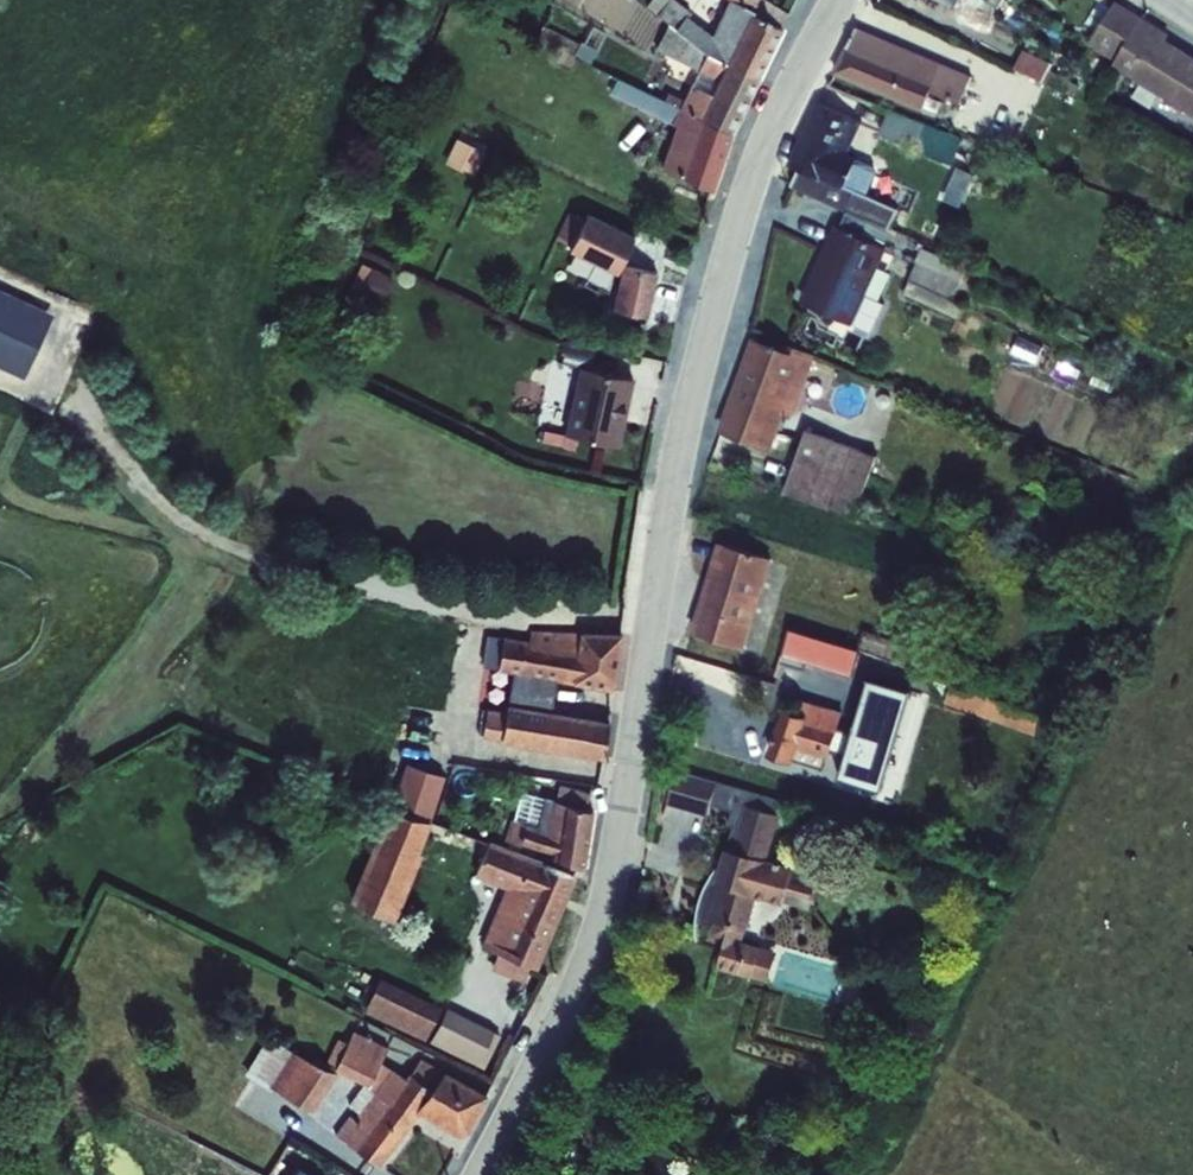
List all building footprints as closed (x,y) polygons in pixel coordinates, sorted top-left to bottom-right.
[(656,15),(669,24),(707,55),(726,64),(756,79),(759,80),(782,30),(753,16),(755,12),(731,0),(712,39),(687,19),(691,14),(674,0),(668,0),(656,15)] [(989,26),(1005,0),(947,0),(989,26)] [(1089,45),(1114,63),(1112,67),(1192,116),(1192,56),(1167,40),(1169,35),(1117,3),(1089,45)] [(669,24),(655,51),(699,71),(693,85),(691,84),(684,101),(668,93),(664,101),(700,118),(731,133),(756,79),(726,64),(707,55),(669,24)] [(536,38),(590,65),(605,34),(593,27),(584,44),(581,43),(580,44),(543,26),(536,38)] [(858,29),(834,74),(923,112),(931,92),(960,104),(952,124),(992,142),(1003,115),(1001,114),(1003,111),(965,94),(972,77),(942,65),(858,29)] [(1024,50),(1014,69),(1074,98),(1080,86),(1049,70),(1052,64),(1024,50)] [(619,79),(611,95),(678,126),(663,168),(681,174),(680,176),(713,191),(733,134),(731,133),(700,118),(664,101),(619,79)] [(817,103),(789,165),(801,170),(793,187),(848,212),(877,225),(890,231),(899,211),(866,197),(878,170),(867,166),(855,160),(855,159),(847,155),(862,123),(817,103)] [(888,112),(879,136),(952,162),(961,138),(888,112)] [(457,139),(445,163),(475,178),(487,153),(457,139)] [(968,203),(976,168),(957,164),(950,200),(968,203)] [(835,225),(800,302),(853,325),(873,332),(885,304),(867,295),(888,249),(884,247),(890,231),(877,225),(848,212),(840,227),(835,225)] [(568,214),(556,238),(571,247),(569,251),(617,274),(635,237),(587,214),(583,221),(568,214)] [(923,249),(903,295),(958,319),(964,306),(953,301),(967,268),(923,249)] [(362,266),(352,285),(363,291),(362,293),(382,302),(393,278),(373,269),(372,271),(362,266)] [(623,266),(613,310),(648,318),(658,274),(623,266)] [(24,379),(54,316),(0,290),(0,368),(24,379)] [(752,339),(718,432),(772,452),(786,414),(794,417),(816,356),(789,345),(787,352),(752,339)] [(579,367),(565,435),(620,447),(635,380),(579,367)] [(807,430),(784,494),(830,511),(831,508),(854,518),(877,457),(807,430)] [(718,543),(691,633),(745,650),(772,560),(718,543)] [(790,630),(781,655),(852,677),(854,672),(1039,738),(1038,743),(1063,752),(1074,726),(1038,714),(1044,696),(920,652),(920,650),(865,631),(858,650),(790,630)] [(504,637),(500,672),(611,691),(617,682),(623,634),(531,631),(530,641),(504,637)] [(783,711),(769,756),(793,764),(798,749),(829,759),(843,714),(800,700),(795,715),(783,711)] [(487,709),(483,738),(603,760),(610,723),(508,706),(507,713),(487,709)] [(746,806),(774,814),(777,801),(677,773),(668,804),(709,816),(712,807),(732,812),(728,827),(732,828),(726,849),(733,851),(746,806)] [(555,802),(586,810),(591,794),(559,786),(555,802)] [(538,827),(544,799),(522,793),(514,820),(538,827)] [(538,827),(514,820),(511,819),(504,842),(520,847),(521,845),(555,855),(558,861),(585,870),(594,812),(586,810),(555,802),(544,799),(538,827)] [(700,909),(698,922),(713,926),(748,933),(758,896),(818,911),(826,877),(768,860),(781,816),(774,814),(746,806),(733,851),(726,849),(720,872),(716,871),(709,882),(700,909)] [(391,807),(351,902),(396,921),(422,854),(418,852),(431,822),(391,807)] [(489,844),(475,877),(505,890),(480,947),(497,954),(490,969),(524,983),(530,967),(538,970),(577,879),(497,847),(489,844)] [(727,938),(719,968),(770,983),(778,953),(727,938)] [(381,979),(364,1013),(426,1042),(442,1008),(381,979)] [(358,1114),(391,1069),(381,1063),(388,1048),(353,1032),(347,1045),(337,1040),(323,1069),(268,1037),(244,1075),(270,1091),(272,1088),(312,1115),(337,1075),(334,1073),(364,1085),(348,1106),(358,1114)] [(391,1069),(358,1114),(354,1119),(350,1116),(335,1136),(378,1167),(418,1114),(458,1136),(468,1134),(488,1096),(420,1059),(407,1080),(391,1069)]
